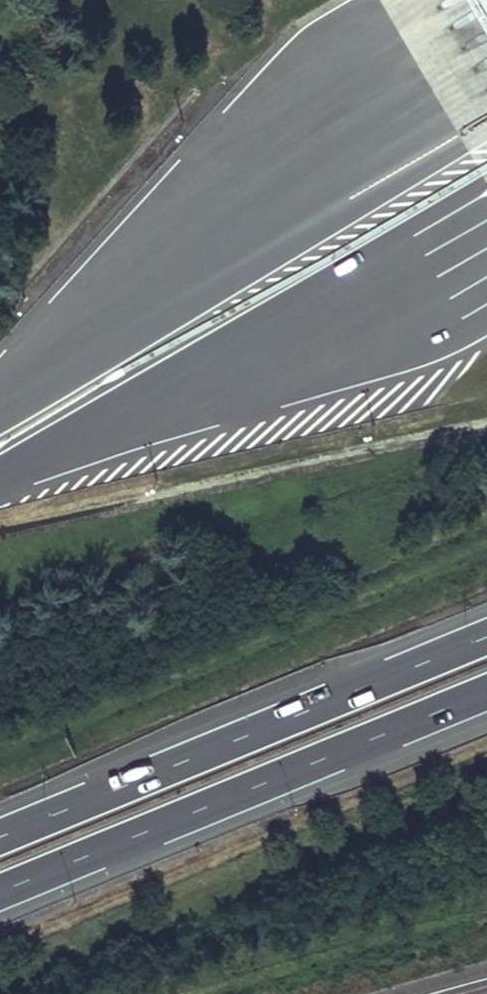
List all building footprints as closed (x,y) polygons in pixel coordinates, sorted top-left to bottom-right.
[(486,40),(486,0),(464,0),(486,40)]
